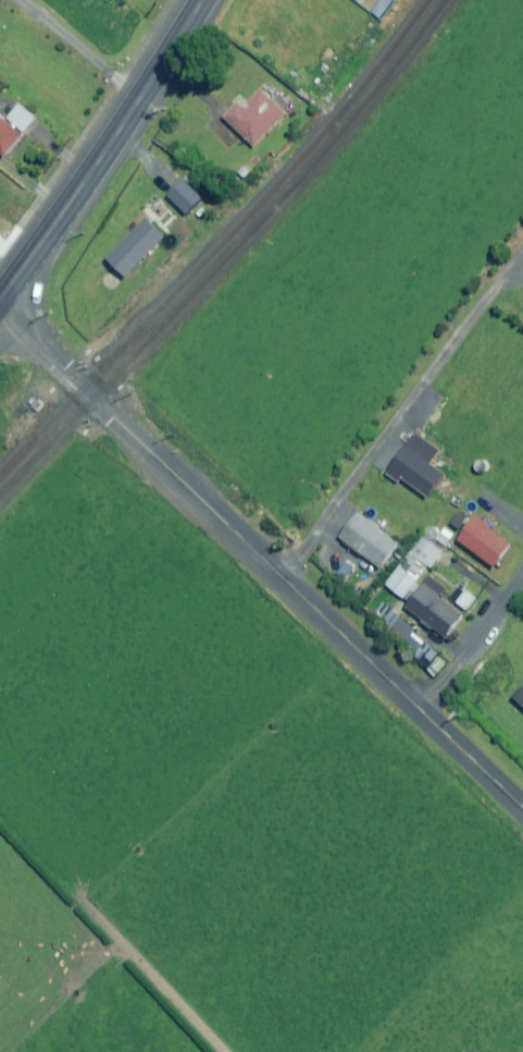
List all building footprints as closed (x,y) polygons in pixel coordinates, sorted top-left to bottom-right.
[(292,113),(266,88),(247,108),(241,102),(227,117),(259,148),(292,113)] [(8,120),(0,113),(0,152),(6,157),(26,135),(39,120),(21,105),(8,120)] [(198,206),(177,187),(162,203),(182,223),(198,206)] [(169,235),(151,218),(111,259),(129,276),(169,235)] [(447,472),(409,445),(392,470),(430,497),(447,472)] [(402,544),(362,513),(343,537),(383,568),(402,544)] [(512,545),(478,519),(461,541),(495,567),(512,545)] [(442,550),(423,536),(388,585),(407,599),(442,550)] [(464,614),(440,596),(446,588),(432,577),(422,590),(408,608),(447,637),(464,614)] [(417,629),(402,614),(387,630),(416,656),(430,641),(417,629)] [(448,664),(440,656),(428,668),(437,676),(448,664)] [(511,706),(522,718),(522,692),(511,706)]
